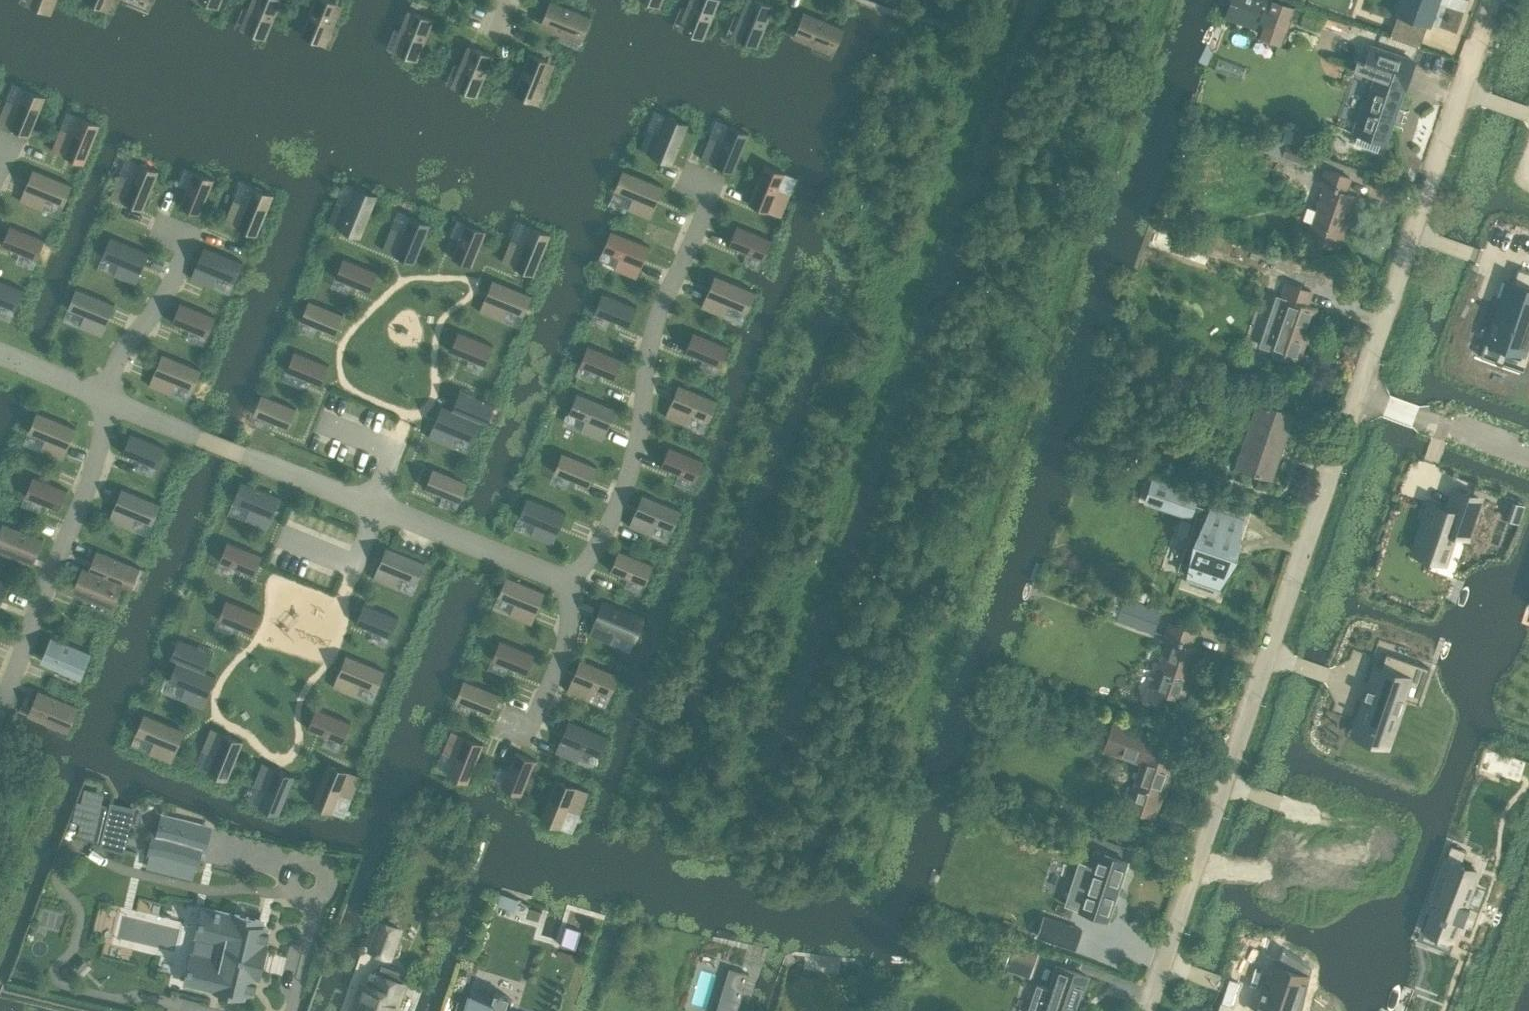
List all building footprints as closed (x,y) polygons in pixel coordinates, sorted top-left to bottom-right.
[(56,0),(33,0),(32,2),(52,10),(56,0)] [(274,17),(281,0),(252,0),(249,8),(254,10),(247,27),(266,35),(274,17)] [(309,10),(301,30),(320,39),(321,37),(327,22),(333,24),(337,14),(332,12),(336,1),(332,0),(313,0),(311,6),(309,10)] [(541,19),(552,23),(549,29),(554,31),(558,32),(559,33),(561,27),(579,35),(587,15),(572,9),(551,0),(549,0),(541,19)] [(686,8),(691,10),(686,23),(684,27),(704,35),(707,29),(719,0),(696,0),(695,0),(689,0),(686,8)] [(760,0),(753,0),(750,8),(745,6),(741,16),(746,18),(739,35),(758,43),(774,6),(760,0)] [(1284,43),(1295,9),(1270,0),(1235,0),(1229,18),(1229,19),(1263,30),(1261,35),(1284,43)] [(1391,12),(1429,26),(1438,0),(1396,0),(1391,12)] [(813,44),(815,38),(832,45),(840,26),(835,24),(803,10),(795,30),(805,34),(803,39),(813,44)] [(433,20),(413,12),(409,22),(404,20),(399,30),(405,32),(398,49),(417,57),(433,20)] [(1390,36),(1399,39),(1404,25),(1395,21),(1390,36)] [(1364,99),(1353,131),(1359,133),(1355,143),(1378,150),(1381,141),(1386,142),(1413,60),(1371,46),(1365,64),(1359,61),(1357,67),(1376,73),(1367,100),(1364,99)] [(469,57),(464,55),(460,65),(465,67),(459,80),(458,84),(477,92),(480,87),(493,55),(473,47),(469,57)] [(525,60),(524,64),(513,90),(532,98),(533,97),(539,81),(545,83),(549,73),(544,71),(548,61),(547,61),(528,53),(525,60)] [(0,116),(0,121),(31,134),(45,97),(25,89),(18,104),(7,100),(0,116)] [(648,127),(639,149),(640,150),(641,148),(671,160),(671,162),(687,124),(667,116),(660,132),(648,127)] [(61,128),(52,148),(85,162),(99,126),(79,117),(73,132),(61,128)] [(710,136),(701,158),(702,159),(702,157),(733,169),(732,171),(733,172),(749,133),(728,124),(722,141),(710,136)] [(1293,132),(1290,144),(1311,150),(1314,138),(1293,132)] [(1308,165),(1312,150),(1277,140),(1273,152),(1282,154),(1281,157),(1308,165)] [(120,174),(111,195),(144,208),(158,172),(138,163),(131,179),(120,174)] [(764,164),(748,203),(750,204),(750,202),(781,214),(780,216),(781,216),(790,194),(778,189),(785,173),(764,164)] [(33,168),(20,201),(42,210),(47,198),(62,204),(71,183),(33,168)] [(623,168),(614,189),(633,197),(628,209),(650,218),(651,216),(649,216),(661,186),(663,186),(664,185),(623,168)] [(1309,205),(1304,219),(1313,222),(1307,237),(1336,247),(1354,194),(1345,191),(1350,177),(1326,168),(1320,184),(1325,185),(1317,208),(1309,205)] [(194,170),(179,205),(200,214),(214,179),(194,170)] [(233,199),(225,220),(258,233),(273,195),(252,186),(245,204),(233,199)] [(337,200),(328,222),(329,221),(360,233),(359,235),(360,235),(375,198),(376,196),(377,195),(356,186),(355,188),(348,205),(337,200)] [(391,227),(382,249),(383,249),(384,247),(414,260),(413,262),(415,262),(431,223),(410,215),(403,231),(391,227)] [(465,223),(452,257),(472,265),(486,232),(486,230),(485,230),(484,231),(465,223)] [(10,224),(2,245),(37,259),(45,238),(10,224)] [(737,224),(728,245),(762,258),(770,239),(771,240),(772,238),(737,224)] [(509,241),(502,261),(503,261),(504,259),(534,271),(533,273),(534,274),(551,233),(530,225),(523,243),(511,238),(510,241),(509,241)] [(611,229),(602,250),(619,257),(614,269),(636,278),(637,277),(635,276),(647,246),(649,247),(650,245),(611,229)] [(112,236),(103,257),(119,263),(114,275),(135,283),(148,251),(112,236)] [(205,245),(192,278),(213,287),(217,275),(233,281),(241,260),(205,245)] [(344,259),(336,278),(370,291),(378,271),(343,257),(343,258),(344,259)] [(1487,339),(1524,351),(1528,336),(1528,271),(1518,267),(1513,283),(1506,280),(1498,304),(1487,339)] [(702,305),(701,307),(723,316),(728,303),(747,311),(755,290),(715,274),(714,275),(716,276),(704,306),(702,305)] [(480,310),(479,311),(501,320),(506,308),(523,315),(531,294),(493,278),(492,280),(494,280),(481,311),(480,310)] [(14,309),(22,288),(0,279),(0,303),(14,309)] [(1283,356),(1284,353),(1298,357),(1315,308),(1306,305),(1311,290),(1287,282),(1282,296),(1277,294),(1260,344),(1273,349),(1272,352),(1273,355),(1280,358),(1283,356)] [(78,288),(69,308),(85,315),(80,327),(100,335),(114,302),(78,288)] [(603,293),(595,312),(629,326),(637,306),(602,291),(601,293),(603,293)] [(309,301),(301,320),(335,334),(343,313),(308,299),(308,300),(309,301)] [(180,301),(172,322),(207,336),(215,315),(180,301)] [(459,330),(450,351),(484,364),(492,345),(493,346),(493,344),(459,330)] [(693,331),(685,351),(718,365),(726,346),(728,347),(728,345),(693,331)] [(588,346),(581,365),(614,379),(623,358),(588,344),(587,346),(588,346)] [(295,352),(287,371),(321,385),(329,364),(294,350),(294,351),(295,352)] [(164,353),(150,386),(171,394),(176,382),(191,389),(200,368),(164,353)] [(665,415),(665,416),(687,425),(692,413),(709,420),(717,399),(678,383),(678,385),(680,385),(667,416),(665,415)] [(453,409),(452,409),(480,421),(487,424),(487,423),(486,422),(493,404),(495,405),(495,403),(475,395),(460,389),(453,409)] [(577,392),(569,412),(585,419),(581,431),(603,440),(603,439),(601,439),(614,408),(615,409),(616,408),(577,392)] [(262,395),(254,414),(288,428),(296,407),(261,393),(261,395),(262,395)] [(1237,393),(1231,411),(1245,416),(1251,398),(1237,393)] [(1271,478),(1293,412),(1259,401),(1237,466),(1271,478)] [(429,436),(428,437),(450,446),(455,434),(472,441),(480,421),(452,409),(453,409),(442,404),(441,405),(443,406),(430,436),(429,436)] [(38,411),(29,432),(46,438),(41,450),(61,459),(75,426),(38,411)] [(131,432),(122,453),(157,467),(166,446),(131,432)] [(669,445),(661,466),(694,480),(702,461),(703,461),(704,460),(669,445)] [(563,453),(555,472),(588,486),(597,466),(562,451),(561,453),(563,453)] [(433,467),(424,487),(458,501),(466,482),(467,483),(468,481),(433,467)] [(33,475),(25,496),(60,510),(68,489),(33,475)] [(1197,514),(1178,569),(1192,573),(1189,583),(1214,591),(1217,582),(1221,583),(1231,553),(1227,552),(1233,536),(1236,537),(1242,520),(1188,501),(1192,490),(1151,476),(1145,497),(1197,514)] [(242,480),(233,501),(250,507),(245,519),(267,528),(267,527),(266,527),(278,497),(280,497),(280,496),(242,480)] [(123,488),(110,520),(130,529),(135,517),(151,523),(159,502),(123,488)] [(1420,532),(1414,551),(1444,561),(1453,533),(1460,514),(1472,518),(1479,497),(1455,489),(1448,509),(1432,504),(1422,533),(1420,532)] [(629,525),(651,535),(656,523),(673,529),(681,509),(642,493),(642,494),(643,495),(631,525),(629,525)] [(527,496),(519,516),(535,523),(531,535),(553,544),(553,543),(551,543),(564,512),(565,513),(566,512),(527,496)] [(1508,501),(1503,515),(1517,520),(1522,506),(1508,501)] [(6,523),(0,538),(0,543),(15,550),(13,555),(23,559),(25,554),(35,558),(43,538),(6,523)] [(228,542),(220,561),(254,575),(262,554),(227,540),(227,541),(228,542)] [(373,577),(373,578),(395,587),(400,575),(416,582),(425,561),(386,545),(386,547),(387,548),(375,578),(373,577)] [(618,549),(610,570),(644,583),(652,564),(653,564),(653,563),(618,549)] [(92,570),(120,582),(129,586),(137,566),(100,551),(92,570)] [(118,585),(120,582),(92,570),(83,566),(74,586),(85,590),(82,596),(92,600),(95,594),(112,601),(118,585)] [(506,575),(498,596),(514,603),(509,614),(532,624),(532,623),(530,622),(543,592),(544,592),(545,591),(506,575)] [(0,578),(0,601),(2,601),(10,582),(0,578)] [(1125,596),(1116,619),(1154,633),(1162,610),(1125,596)] [(227,600),(219,619),(253,633),(261,612),(226,598),(225,599),(227,600)] [(589,633),(589,634),(609,642),(611,643),(616,631),(635,639),(643,618),(602,601),(602,602),(604,603),(591,634),(589,633)] [(364,602),(355,623),(389,636),(397,617),(398,618),(399,616),(364,602)] [(1182,698),(1199,648),(1189,645),(1194,631),(1170,622),(1164,638),(1169,639),(1153,687),(1148,685),(1143,701),(1167,709),(1172,695),(1182,698)] [(80,671),(88,652),(50,636),(42,656),(80,671)] [(170,656),(170,658),(177,661),(177,660),(205,671),(213,651),(178,637),(178,638),(179,639),(172,657),(170,656)] [(501,641),(493,660),(526,673),(535,653),(500,639),(499,640),(501,641)] [(1367,696),(1358,721),(1371,725),(1370,726),(1375,728),(1376,727),(1387,731),(1394,713),(1397,714),(1403,696),(1400,694),(1406,677),(1424,683),(1430,666),(1386,651),(1381,667),(1377,666),(1370,688),(1367,687),(1364,696),(1367,696)] [(333,685),(333,686),(355,695),(360,683),(376,690),(385,669),(346,654),(345,655),(347,656),(335,686),(333,685)] [(567,689),(567,690),(587,698),(589,699),(594,687),(610,694),(619,674),(580,658),(580,659),(581,660),(569,690),(567,689)] [(177,661),(169,680),(185,687),(181,698),(203,707),(201,706),(214,676),(216,676),(216,675),(205,671),(177,660),(177,661)] [(465,680),(457,699),(490,713),(499,693),(464,678),(463,680),(465,680)] [(67,725),(75,705),(38,690),(30,710),(67,725)] [(316,707),(308,728),(341,741),(349,722),(350,723),(351,721),(316,707)] [(154,740),(149,752),(172,761),(172,760),(170,759),(183,729),(184,730),(185,729),(144,712),(136,733),(154,740)] [(556,750),(555,751),(574,759),(577,760),(582,749),(599,755),(607,735),(569,719),(568,720),(570,721),(557,751),(556,750)] [(1154,815),(1169,773),(1176,751),(1142,740),(1145,732),(1114,721),(1104,748),(1138,760),(1141,766),(1135,784),(1127,806),(1154,815)] [(211,727),(202,749),(214,754),(207,771),(228,779),(244,740),(242,740),(241,742),(211,729),(212,727),(211,727)] [(451,730),(442,752),(454,757),(447,773),(468,782),(484,743),(482,742),(482,744),(451,732),(452,730),(451,730)] [(515,751),(502,784),(521,792),(520,794),(522,794),(522,793),(536,759),(515,751)] [(265,789),(258,806),(279,814),(295,775),(294,775),(293,776),(263,764),(263,762),(253,784),(265,789)] [(329,762),(312,802),(332,811),(340,792),(352,797),(361,775),(360,774),(359,776),(329,764),(330,762),(329,762)] [(557,777),(540,818),(561,827),(568,808),(580,813),(589,791),(588,790),(587,792),(557,780),(558,778),(557,777)] [(102,803),(93,840),(103,842),(102,844),(123,850),(133,809),(112,803),(111,805),(102,803)] [(203,850),(209,827),(164,816),(160,834),(156,833),(150,856),(195,867),(199,849),(203,850)] [(1432,910),(1425,927),(1451,937),(1458,921),(1461,922),(1463,923),(1469,906),(1464,904),(1473,881),(1477,871),(1461,864),(1466,849),(1451,843),(1426,908),(1428,908),(1432,910)] [(1079,861),(1065,904),(1107,918),(1126,861),(1094,850),(1089,865),(1079,861)] [(518,913),(520,904),(517,903),(518,899),(500,893),(497,904),(510,908),(510,910),(518,913)] [(191,955),(185,980),(216,988),(216,990),(242,997),(244,991),(251,993),(252,989),(256,990),(258,982),(254,981),(255,976),(260,977),(262,965),(263,966),(263,965),(260,964),(261,957),(265,958),(265,957),(264,956),(267,945),(262,944),(264,939),(268,940),(270,931),(266,930),(267,927),(259,925),(261,919),(235,913),(234,915),(220,912),(221,911),(216,910),(216,911),(202,908),(196,933),(191,955)] [(389,957),(400,928),(380,921),(370,949),(389,957)] [(1256,1010),(1300,1010),(1305,989),(1311,964),(1304,960),(1283,947),(1282,948),(1276,964),(1273,963),(1256,1010)] [(1011,949),(1007,961),(1032,969),(1036,957),(1011,949)] [(357,1010),(391,1010),(404,974),(382,965),(374,986),(367,984),(357,1010)] [(1037,984),(1027,1010),(1074,1010),(1087,975),(1058,965),(1050,988),(1037,984)] [(742,1004),(748,984),(730,979),(724,998),(742,1004)] [(470,992),(465,1010),(508,1010),(504,1010),(509,995),(494,991),(492,999),(470,992)]
